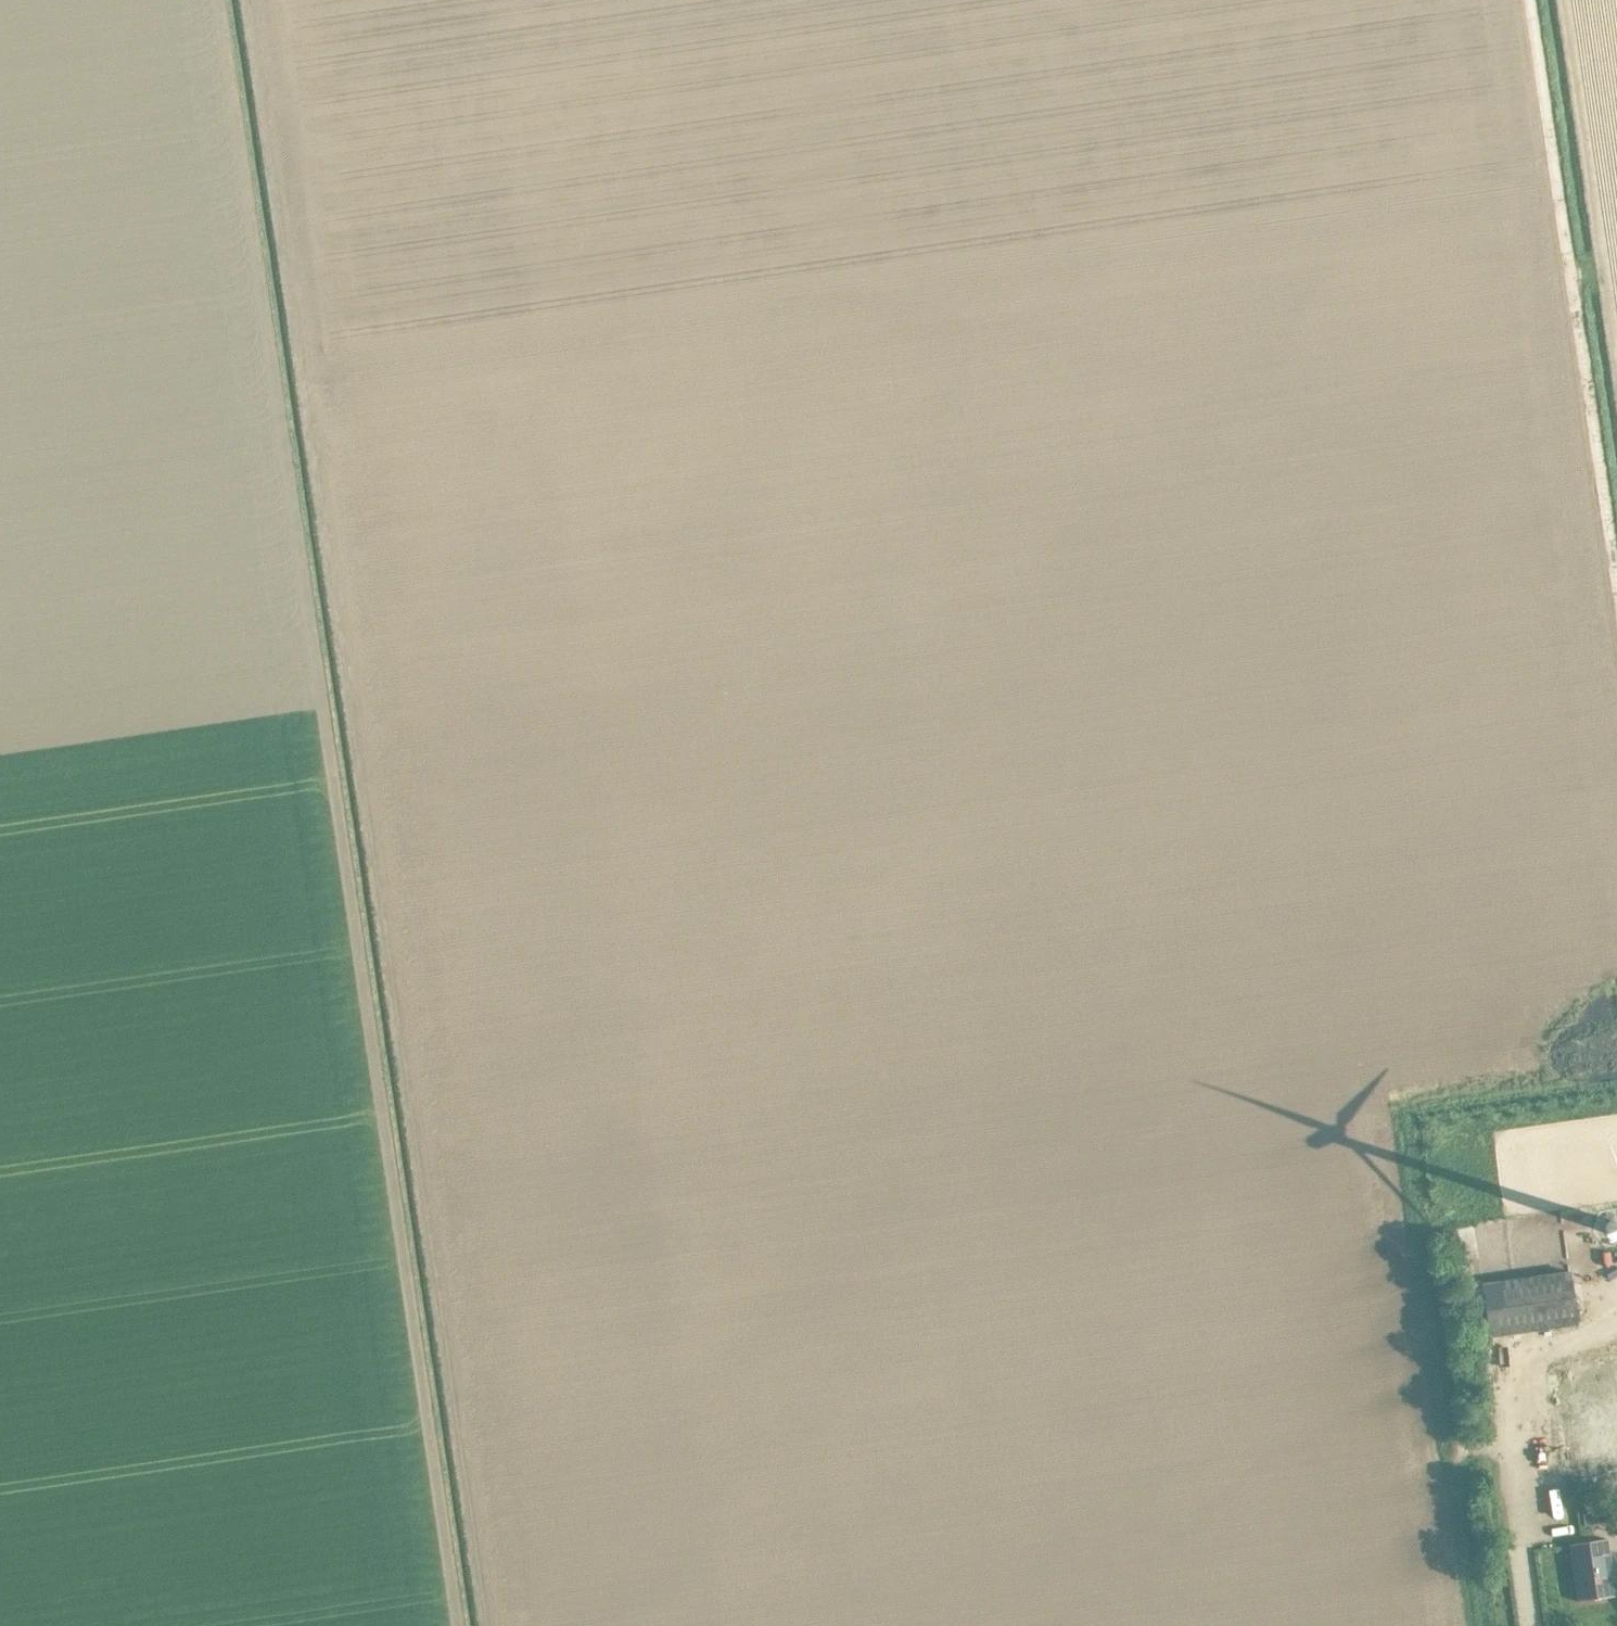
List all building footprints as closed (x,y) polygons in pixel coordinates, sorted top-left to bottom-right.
[(1612,1221),(1611,1221),(1610,1221),(1609,1221),(1608,1222),(1607,1222),(1607,1223),(1606,1223),(1606,1224),(1605,1224),(1605,1225),(1605,1226),(1605,1227),(1604,1227),(1604,1228),(1604,1229),(1605,1229),(1605,1230),(1605,1231),(1605,1232),(1606,1232),(1606,1233),(1607,1233),(1607,1234),(1608,1234),(1609,1235),(1610,1235),(1611,1235),(1612,1235),(1613,1235),(1614,1235),(1615,1235),(1616,1234),(1616,1233),(1616,1223),(1616,1222),(1615,1221),(1614,1221),(1613,1221),(1612,1221)] [(1482,1283),(1486,1333),(1568,1325),(1563,1275),(1482,1283)] [(1536,1361),(1553,1461),(1616,1450),(1616,1347),(1536,1361)] [(1465,1430),(1444,1429),(1444,1441),(1465,1441),(1465,1430)] [(1536,1507),(1538,1518),(1560,1515),(1558,1504),(1536,1507)] [(1614,1596),(1606,1540),(1568,1545),(1576,1602),(1614,1596)]
